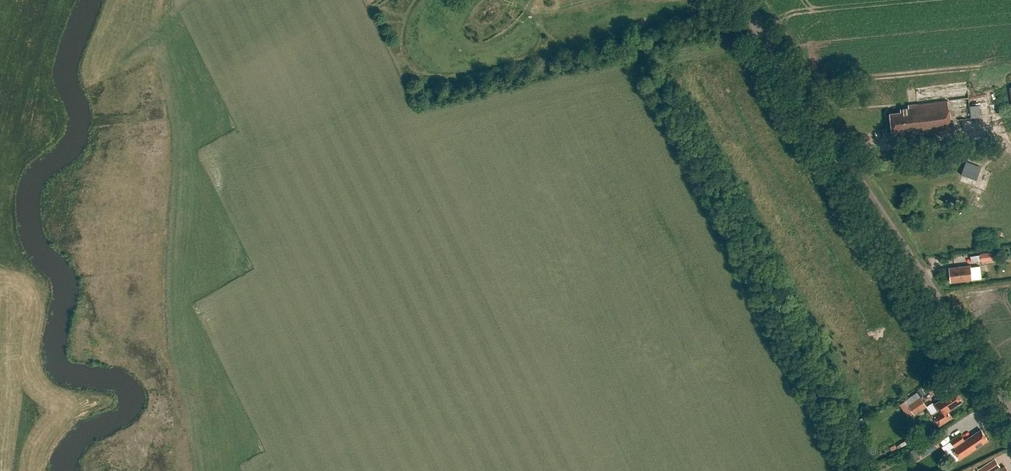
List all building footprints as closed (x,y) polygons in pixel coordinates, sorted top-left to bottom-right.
[(951,132),(950,121),(948,101),(970,98),(968,82),(915,89),(917,105),(908,106),(909,109),(901,110),(901,113),(890,114),(892,132),(900,132),(901,138),(951,132)] [(969,118),(980,117),(978,105),(967,107),(969,118)] [(975,181),(980,167),(964,161),(959,175),(975,181)] [(993,261),(992,253),(980,254),(981,263),(993,261)] [(970,266),(948,268),(950,283),(980,279),(979,267),(970,268),(970,266)] [(939,412),(933,416),(940,427),(953,419),(949,412),(964,403),(956,391),(935,405),(939,412)] [(914,415),(927,407),(920,397),(907,405),(914,415)] [(961,435),(950,441),(954,447),(952,448),(960,461),(968,455),(989,441),(982,430),(965,441),(961,435)] [(978,470),(979,470),(1009,470),(1006,466),(1001,469),(995,460),(978,470)]
